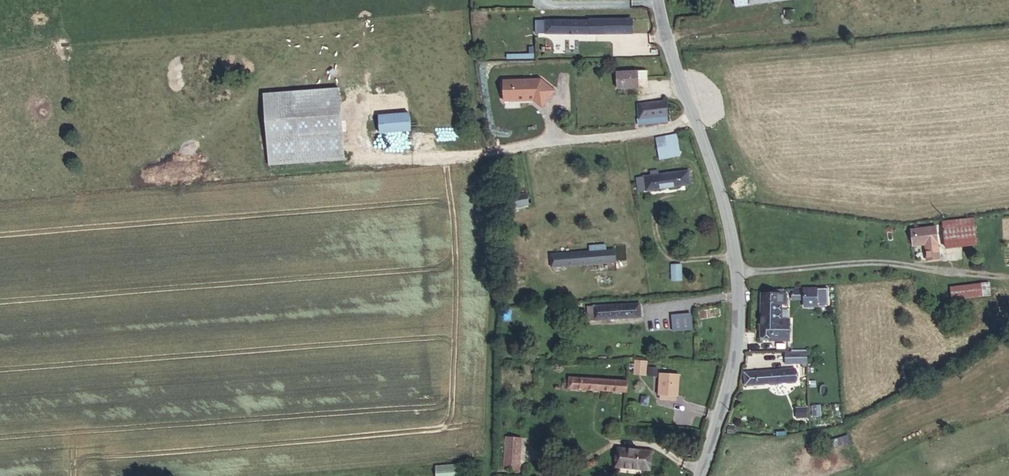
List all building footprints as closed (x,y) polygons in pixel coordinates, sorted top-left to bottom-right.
[(786,11),(785,0),(728,0),(730,10),(768,5),(769,13),(786,11)] [(635,25),(537,23),(537,35),(634,37),(635,25)] [(639,82),(639,74),(616,73),(615,88),(639,89),(639,82)] [(650,74),(639,74),(639,82),(649,83),(650,74)] [(273,159),(349,153),(345,98),(269,104),(273,159)] [(632,110),(633,123),(662,120),(660,106),(632,110)] [(383,118),(384,134),(415,132),(414,115),(383,118)] [(633,123),(634,129),(662,126),(662,120),(633,123)] [(673,141),(653,144),(657,166),(677,162),(673,141)] [(652,181),(637,182),(638,196),(683,191),(681,178),(661,180),(652,181)] [(681,178),(683,191),(690,190),(689,178),(681,178)] [(523,207),(523,197),(506,198),(506,208),(523,207)] [(966,252),(964,232),(935,234),(938,254),(966,252)] [(914,250),(928,250),(927,235),(900,235),(900,250),(914,250)] [(929,262),(928,250),(914,250),(915,262),(929,262)] [(545,277),(610,271),(609,258),(600,259),(600,253),(584,254),(584,261),(545,264),(545,277)] [(685,284),(683,269),(673,269),(673,286),(685,284)] [(972,306),(971,293),(940,295),(940,309),(972,306)] [(817,298),(791,300),(791,311),(805,311),(805,318),(818,317),(817,298)] [(785,312),(785,300),(760,301),(762,345),(791,344),(791,325),(782,326),(781,312),(785,312)] [(631,314),(584,316),(585,331),(632,329),(631,314)] [(585,331),(584,316),(575,317),(576,331),(585,331)] [(633,358),(632,373),(646,374),(647,359),(633,358)] [(788,374),(808,373),(808,362),(788,364),(788,374)] [(783,378),(781,390),(797,389),(796,377),(783,378)] [(739,394),(781,390),(783,378),(739,383),(739,394)] [(660,407),(678,410),(681,388),(662,386),(660,407)] [(560,398),(625,403),(626,392),(562,387),(560,398)] [(519,451),(503,451),(503,475),(520,475),(519,451)] [(614,462),(612,475),(646,475),(647,466),(614,462)] [(459,463),(434,465),(435,475),(460,475),(459,463)]
